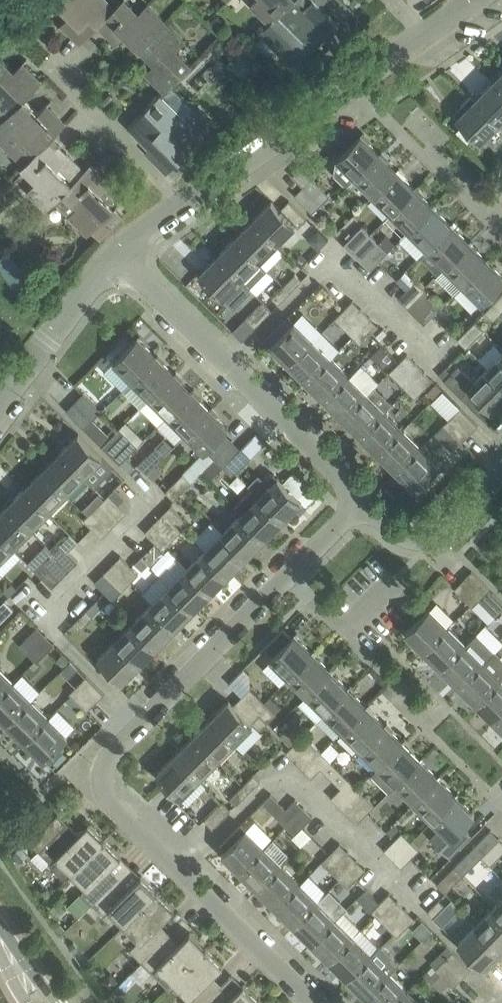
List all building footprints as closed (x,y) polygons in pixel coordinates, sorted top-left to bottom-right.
[(55,0),(70,15),(57,27),(58,28),(64,22),(67,25),(65,28),(80,43),(98,25),(116,6),(110,0),(55,0)] [(165,23),(147,5),(139,13),(126,0),(123,0),(116,6),(98,25),(113,40),(115,38),(118,41),(112,46),(113,47),(125,35),(140,49),(165,23)] [(292,0),(255,0),(251,5),(269,23),(292,0)] [(346,20),(343,22),(339,21),(351,9),(342,0),(292,0),(269,23),(260,32),(262,34),(261,35),(290,63),(291,62),(295,65),(327,33),(328,38),(325,41),(327,42),(328,43),(329,44),(331,44),(333,44),(335,45),(337,44),(339,44),(341,43),(342,42),(347,37),(348,36),(349,35),(349,34),(350,31),(350,30),(350,28),(350,26),(350,25),(349,24),(348,22),(347,20),(346,20)] [(217,15),(210,22),(218,29),(225,22),(217,15)] [(164,92),(178,77),(190,66),(175,51),(184,42),(165,23),(140,49),(154,63),(142,76),(148,71),(151,74),(149,76),(164,92)] [(24,99),(42,81),(26,66),(24,68),(21,65),(27,59),(26,59),(14,71),(0,57),(0,112),(5,117),(15,107),(15,108),(24,99)] [(253,68),(242,57),(232,67),(242,78),(253,68)] [(493,81),(501,90),(501,72),(493,81)] [(501,120),(501,90),(493,81),(475,99),(499,123),(501,120)] [(146,151),(152,157),(167,172),(215,124),(196,105),(185,116),(161,93),(128,127),(149,148),(146,151)] [(24,99),(15,108),(15,107),(5,117),(0,122),(0,142),(23,165),(39,149),(40,150),(48,141),(66,123),(51,108),(49,110),(46,107),(51,101),(50,101),(38,113),(24,99)] [(481,141),(499,123),(475,99),(458,116),(456,114),(455,115),(481,141)] [(346,186),(356,177),(379,153),(362,135),(364,133),(363,132),(337,158),(334,174),(346,186)] [(54,201),(84,170),(70,155),(64,161),(61,158),(63,156),(48,141),(40,150),(39,149),(23,165),(21,167),(36,182),(27,191),(46,210),(55,201),(54,201)] [(374,195),(397,171),(379,153),(356,177),(374,195)] [(103,182),(105,180),(90,165),(84,170),(54,201),(55,201),(68,215),(69,215),(88,234),(115,207),(128,195),(112,180),(106,185),(103,182)] [(392,212),(415,189),(397,171),(374,195),(392,212)] [(334,199),(330,195),(312,177),(303,186),(321,204),(322,203),(325,207),(334,199)] [(313,213),(321,204),(303,186),(294,195),(313,213)] [(410,230),(433,207),(415,189),(392,212),(410,230)] [(298,227),(307,218),(289,201),(280,210),(271,201),(253,219),(277,243),(295,225),(298,227)] [(428,248),(451,224),(433,207),(410,230),(428,248)] [(370,234),(362,226),(352,216),(334,234),(344,244),(352,252),(370,234)] [(259,261),(277,243),(253,219),(235,237),(259,261)] [(446,266),(469,242),(451,224),(428,248),(446,266)] [(361,261),(379,243),(370,234),(352,252),(361,261)] [(267,269),(259,261),(235,237),(217,255),(241,279),(249,287),(267,269)] [(464,284),(487,260),(469,242),(446,266),(464,284)] [(370,270),(379,261),(388,252),(379,243),(361,261),(370,270)] [(6,276),(21,266),(10,250),(0,257),(0,267),(6,276)] [(223,297),(241,279),(217,255),(200,273),(198,271),(197,272),(223,297)] [(501,283),(501,275),(487,260),(464,284),(482,302),(501,283)] [(290,292),(302,280),(295,274),(284,286),(290,292)] [(406,306),(424,288),(416,280),(398,298),(406,306)] [(278,304),(290,292),(284,286),(272,297),(278,304)] [(415,315),(434,297),(424,288),(406,306),(415,315)] [(492,303),(501,312),(501,293),(492,303)] [(424,324),(434,314),(442,306),(434,297),(415,315),(424,324)] [(342,326),(360,307),(353,300),(335,318),(342,326)] [(254,328),(272,310),(263,301),(246,319),(254,328)] [(494,320),(501,312),(492,303),(485,310),(494,320)] [(351,335),(369,317),(360,307),(342,326),(351,335)] [(361,344),(370,334),(379,326),(369,317),(351,335),(361,344)] [(289,364),(313,340),(295,321),(271,345),(289,364)] [(457,339),(466,347),(466,348),(484,330),(476,321),(457,339)] [(132,379),(156,356),(138,338),(141,336),(140,335),(114,361),(132,379)] [(307,381),(331,358),(313,340),(289,364),(307,381)] [(388,353),(381,346),(371,355),(379,362),(388,353)] [(487,369),(501,384),(501,353),(487,369)] [(397,380),(415,362),(407,354),(389,372),(397,380)] [(150,398),(174,374),(156,356),(132,379),(150,398)] [(325,399),(349,376),(331,358),(307,381),(325,399)] [(405,388),(423,370),(415,362),(397,380),(405,388)] [(475,381),(459,365),(452,373),(445,367),(438,374),(480,415),(488,406),(493,411),(501,401),(501,384),(487,369),(475,381)] [(415,398),(433,380),(423,370),(405,388),(415,398)] [(168,415),(192,392),(174,374),(150,398),(168,415)] [(343,417),(367,393),(349,376),(325,399),(343,417)] [(448,416),(459,404),(443,389),(432,401),(448,416)] [(186,433),(210,409),(192,392),(168,415),(186,433)] [(74,402),(92,420),(101,411),(83,393),(74,402)] [(361,435),(385,411),(367,393),(343,417),(361,435)] [(84,428),(92,420),(74,402),(66,410),(84,428)] [(470,434),(478,425),(460,407),(452,416),(470,434)] [(215,459),(228,446),(233,441),(224,432),(228,428),(210,409),(186,433),(205,451),(182,473),(191,482),(215,458),(215,459)] [(379,453),(403,429),(385,411),(361,435),(379,453)] [(461,443),(470,434),(452,416),(443,425),(461,443)] [(126,458),(145,439),(126,421),(111,436),(102,445),(120,463),(126,458)] [(102,445),(111,436),(97,423),(88,431),(102,445)] [(421,447),(403,429),(379,453),(397,471),(421,447)] [(253,455),(265,439),(255,432),(243,448),(253,455)] [(84,476),(101,459),(102,457),(78,434),(60,452),(84,476)] [(241,449),(240,448),(233,441),(228,446),(215,459),(223,467),(241,449)] [(439,465),(439,464),(443,460),(425,442),(421,447),(397,471),(416,489),(439,465)] [(147,473),(161,459),(164,455),(155,447),(138,464),(147,473)] [(232,475),(250,457),(241,449),(223,467),(232,475)] [(66,494),(84,476),(60,452),(42,470),(66,494)] [(126,458),(120,463),(128,472),(134,466),(126,458)] [(65,495),(66,494),(42,470),(24,488),(48,512),(50,510),(54,514),(69,499),(65,495)] [(174,500),(191,482),(182,473),(165,491),(174,500)] [(302,501),(278,477),(273,473),(265,476),(263,477),(259,473),(248,484),(252,488),(283,519),(302,501)] [(126,497),(116,487),(109,493),(104,499),(99,504),(117,522),(127,511),(119,503),(126,497)] [(30,530),(48,512),(24,488),(6,506),(30,530)] [(266,537),(283,519),(252,488),(235,506),(242,514),(266,537)] [(99,504),(104,499),(98,493),(83,509),(88,515),(91,512),(109,530),(117,522),(99,504)] [(30,530),(6,506),(0,513),(0,536),(12,548),(30,530)] [(160,516),(178,534),(188,524),(170,506),(160,516)] [(102,537),(109,530),(91,512),(88,515),(84,519),(102,537)] [(248,555),(266,537),(242,514),(224,532),(248,555)] [(170,543),(178,534),(160,516),(152,524),(170,543)] [(163,550),(170,543),(152,524),(145,532),(163,550)] [(230,573),(248,555),(224,532),(206,549),(230,573)] [(12,548),(0,536),(0,560),(12,548)] [(78,561),(68,552),(60,543),(50,553),(68,571),(78,561)] [(212,591),(230,573),(206,549),(188,567),(212,591)] [(61,579),(68,571),(50,553),(42,561),(61,579)] [(139,574),(130,566),(121,556),(112,565),(130,582),(139,574)] [(52,587),(61,579),(42,561),(34,569),(52,587)] [(121,592),(130,582),(112,565),(103,574),(121,592)] [(194,609),(212,591),(188,567),(170,585),(194,609)] [(472,571),(462,580),(481,598),(490,589),(472,571)] [(113,600),(121,592),(103,574),(95,582),(113,600)] [(194,609),(170,585),(160,575),(142,593),(152,603),(176,627),(194,609)] [(479,600),(495,616),(501,609),(501,601),(490,589),(481,598),(480,599),(479,600)] [(14,609),(5,600),(0,605),(0,623),(14,609)] [(158,645),(176,627),(152,603),(135,621),(158,645)] [(424,650),(448,627),(429,608),(406,632),(424,650)] [(87,610),(75,622),(81,628),(93,616),(87,610)] [(141,663),(158,645),(135,621),(117,639),(141,663)] [(28,653),(46,636),(37,627),(19,645),(28,653)] [(442,668),(466,644),(448,627),(424,650),(442,668)] [(289,677),(313,653),(295,635),(297,633),(296,632),(271,658),(289,677)] [(460,686),(484,662),(495,651),(477,633),(466,644),(442,668),(460,686)] [(37,662),(55,644),(46,636),(28,653),(37,662)] [(122,681),(141,663),(117,639),(98,658),(122,681)] [(501,680),(501,656),(496,650),(495,651),(484,662),(460,686),(478,704),(501,680)] [(63,653),(56,659),(62,666),(69,659),(63,653)] [(307,695),(331,671),(313,653),(289,677),(307,695)] [(13,682),(0,669),(0,695),(13,682)] [(325,713),(349,689),(331,671),(307,695),(325,713)] [(77,685),(95,703),(104,694),(86,676),(77,685)] [(501,680),(478,704),(496,722),(501,716),(501,680)] [(31,700),(13,682),(0,695),(0,716),(8,724),(31,700)] [(87,711),(95,703),(77,685),(69,693),(87,711)] [(259,715),(268,705),(250,687),(241,697),(259,715)] [(343,730),(367,707),(349,689),(325,713),(343,730)] [(267,723),(259,715),(241,697),(233,705),(229,700),(210,719),(234,743),(244,733),(243,731),(252,722),(259,730),(267,723)] [(26,741),(49,718),(31,700),(8,724),(26,741)] [(267,723),(277,714),(268,705),(259,715),(267,723)] [(361,749),(385,725),(367,707),(343,730),(361,749)] [(49,718),(26,741),(44,760),(68,736),(49,718)] [(216,761),(234,743),(210,719),(192,737),(216,761)] [(379,766),(403,742),(385,725),(361,749),(379,766)] [(286,730),(280,736),(291,746),(285,752),(294,760),(312,743),(303,734),(297,740),(286,730)] [(199,778),(216,761),(192,737),(175,754),(199,778)] [(396,783),(420,759),(403,742),(379,766),(372,774),(389,791),(396,783)] [(303,770),(321,752),(312,743),(294,760),(303,770)] [(311,778),(321,768),(329,760),(321,752),(303,770),(311,778)] [(180,797),(199,778),(175,754),(157,772),(155,770),(154,771),(180,797)] [(415,802),(439,778),(420,759),(396,783),(415,802)] [(242,786),(248,793),(260,780),(254,774),(242,786)] [(433,820),(457,796),(439,778),(415,802),(433,820)] [(340,807),(358,789),(349,779),(331,797),(340,807)] [(237,804),(248,793),(242,786),(231,798),(237,804)] [(348,815),(366,797),(358,789),(340,807),(348,815)] [(449,856),(461,844),(461,845),(479,827),(471,818),(475,814),(457,796),(433,820),(440,827),(430,837),(449,856)] [(357,823),(367,813),(375,805),(366,797),(348,815),(357,823)] [(285,825),(303,807),(295,799),(277,817),(285,825)] [(213,828),(231,810),(222,801),(204,820),(213,828)] [(295,834),(302,827),(313,816),(303,807),(285,825),(295,834)] [(65,879),(71,873),(105,839),(88,823),(78,834),(58,814),(30,842),(51,863),(50,864),(65,879)] [(241,871),(264,847),(241,824),(220,845),(225,850),(222,853),(241,871)] [(394,824),(386,831),(391,836),(399,829),(394,824)] [(482,858),(501,839),(491,830),(454,866),(463,875),(481,857),(482,858)] [(393,859),(411,841),(402,832),(384,850),(393,859)] [(92,905),(118,879),(108,868),(121,855),(105,839),(71,873),(86,888),(81,893),(92,905)] [(501,852),(501,841),(501,839),(482,858),(489,865),(501,852)] [(401,867),(410,858),(419,849),(411,841),(393,859),(401,867)] [(331,871),(349,852),(340,843),(322,861),(331,871)] [(20,846),(12,853),(19,862),(28,855),(20,846)] [(259,889),(282,865),(264,847),(241,871),(259,889)] [(340,879),(358,861),(349,852),(331,871),(340,879)] [(348,887),(355,879),(366,869),(358,861),(340,879),(348,887)] [(277,907),(300,883),(282,865),(259,889),(277,907)] [(448,890),(463,875),(454,866),(440,881),(448,890)] [(124,925),(158,892),(141,875),(128,889),(118,879),(92,905),(103,916),(109,910),(124,925)] [(295,925),(318,901),(300,883),(277,907),(295,925)] [(312,943),(347,908),(329,890),(318,901),(295,925),(312,943)] [(140,962),(167,935),(157,925),(174,908),(158,892),(124,925),(138,939),(128,949),(140,962)] [(380,919),(398,901),(389,892),(371,911),(380,919)] [(451,912),(445,905),(439,899),(427,911),(439,924),(451,912)] [(388,927),(406,910),(398,901),(380,919),(388,927)] [(501,946),(501,914),(494,906),(477,924),(500,948),(501,946)] [(330,960),(362,929),(344,911),(347,908),(312,943),(330,960)] [(397,936),(415,918),(406,910),(388,927),(397,936)] [(494,954),(500,948),(477,924),(458,942),(486,970),(498,958),(494,954)] [(348,978),(372,955),(380,947),(362,929),(330,960),(348,978)] [(168,987),(173,982),(207,949),(190,932),(177,945),(167,935),(140,962),(152,974),(153,973),(168,987)] [(220,988),(210,978),(223,965),(207,949),(173,982),(187,997),(182,1002),(183,1002),(205,1002),(220,988)] [(462,978),(471,969),(453,951),(444,960),(462,978)] [(366,996),(390,972),(372,955),(348,978),(366,996)] [(454,986),(462,978),(444,960),(435,968),(454,986)] [(408,990),(390,972),(366,996),(373,1002),(395,1002),(408,990)] [(118,981),(110,973),(101,981),(110,989),(118,981)] [(132,974),(123,983),(132,992),(137,987),(137,979),(132,974)] [(260,1001),(243,985),(230,998),(220,988),(205,1002),(258,1002),(260,1001)] [(395,1002),(421,1002),(408,990),(395,1002)] [(110,993),(107,996),(113,1002),(116,999),(110,993)]
